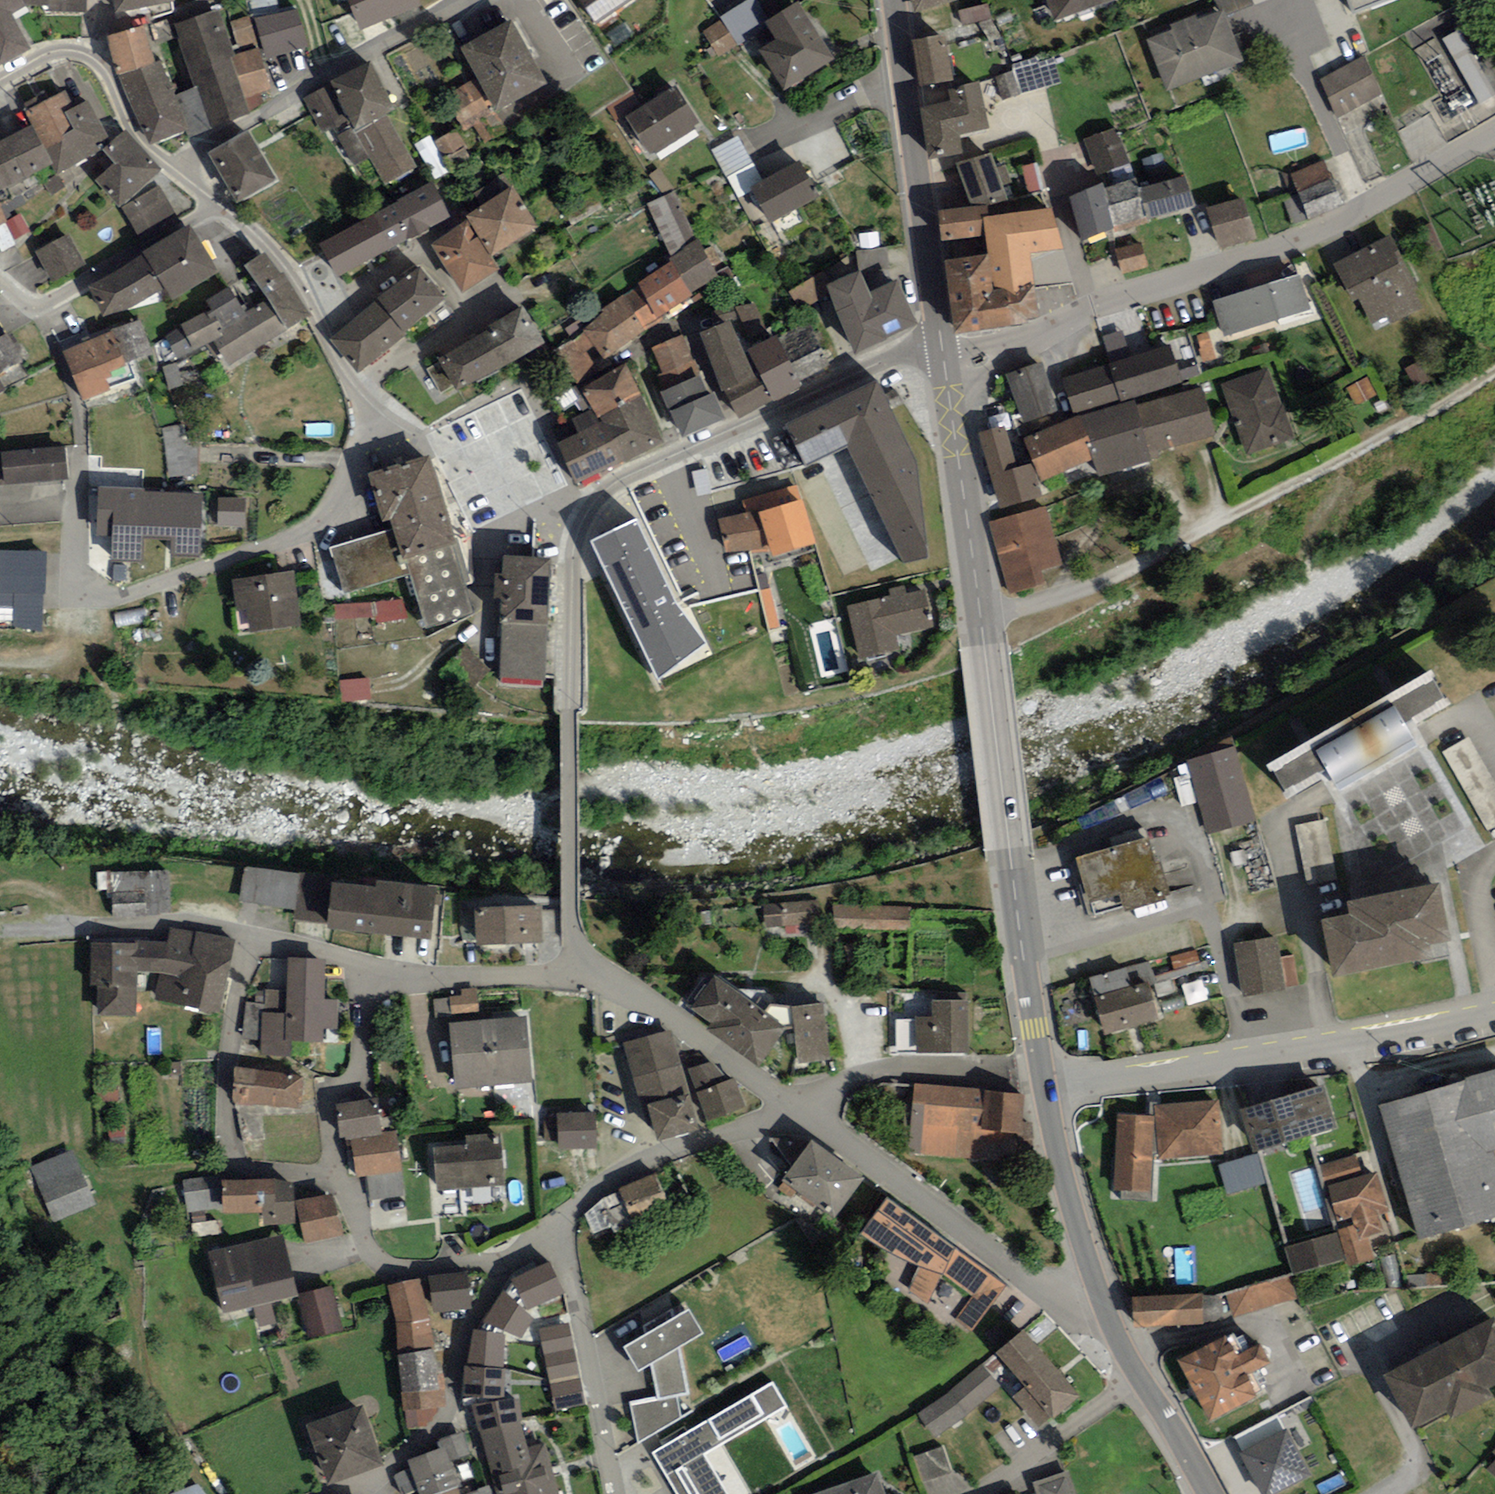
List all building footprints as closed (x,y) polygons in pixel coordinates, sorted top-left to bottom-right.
[(13,3),(11,0),(0,0),(0,10),(13,3)] [(13,3),(39,0),(39,9),(76,11),(77,0),(11,0),(13,3)] [(354,23),(405,1),(404,0),(343,0),(354,23)] [(598,20),(625,0),(584,0),(598,20)] [(1051,18),(1102,0),(1044,0),(1051,18)] [(1229,15),(1258,6),(1256,0),(1224,0),(1229,15)] [(1354,17),(1401,0),(1345,0),(1354,17)] [(748,5),(704,34),(717,54),(761,26),(748,5)] [(965,23),(994,18),(992,5),(963,10),(965,23)] [(791,7),(764,22),(774,41),(755,52),(774,85),(821,58),(791,7)] [(175,24),(207,125),(244,113),(237,92),(262,84),(252,53),(227,61),(211,12),(175,24)] [(1217,15),(1145,43),(1162,88),(1234,60),(1217,15)] [(14,42),(0,17),(0,50),(14,42)] [(476,77),(492,107),(537,83),(503,21),(459,45),(476,77)] [(101,36),(112,71),(144,61),(133,26),(101,36)] [(270,34),(277,57),(294,52),(287,29),(270,34)] [(1450,116),(1489,94),(1453,30),(1414,52),(1450,116)] [(911,41),(918,84),(945,79),(938,37),(911,41)] [(144,61),(112,71),(139,128),(147,136),(173,127),(175,114),(154,62),(144,61)] [(1316,83),(1335,117),(1375,96),(1356,62),(1316,83)] [(345,117),(350,127),(380,112),(385,109),(364,66),(308,94),(325,127),(345,117)] [(1007,97),(1029,91),(1023,69),(1001,75),(1007,97)] [(502,124),(492,107),(476,77),(442,95),(458,126),(469,120),(479,137),(502,124)] [(920,109),(926,155),(954,152),(952,133),(976,130),(970,84),(942,88),(944,107),(920,109)] [(623,119),(644,152),(689,125),(668,91),(623,119)] [(56,94),(20,111),(26,123),(8,131),(26,168),(43,160),(47,170),(84,153),(79,144),(97,135),(81,101),(63,109),(56,94)] [(380,112),(350,127),(379,184),(409,169),(380,112)] [(450,160),(471,150),(460,129),(439,139),(450,160)] [(1086,140),(1097,171),(1123,162),(1112,131),(1086,140)] [(93,178),(115,202),(152,168),(123,137),(106,153),(112,160),(93,178)] [(208,157),(231,199),(268,179),(245,137),(208,157)] [(442,143),(424,146),(427,165),(445,162),(442,143)] [(794,163),(747,190),(765,222),(812,196),(794,163)] [(1291,172),(1301,217),(1344,207),(1334,163),(1291,172)] [(1130,192),(1139,219),(1186,205),(1177,177),(1130,192)] [(462,221),(481,254),(529,227),(507,188),(459,216),(462,221)] [(1066,197),(1079,238),(1139,219),(1130,192),(1099,202),(1094,188),(1066,197)] [(152,189),(118,210),(134,235),(168,215),(152,189)] [(393,205),(408,233),(437,218),(421,190),(393,205)] [(1003,199),(1009,223),(1043,214),(1037,191),(1003,199)] [(1204,214),(1215,248),(1248,238),(1237,203),(1204,214)] [(393,205),(364,221),(379,249),(408,233),(393,205)] [(937,213),(939,237),(982,233),(979,209),(937,213)] [(316,247),(332,275),(379,249),(364,221),(316,247)] [(488,267),(481,254),(462,221),(426,241),(452,288),(488,267)] [(186,234),(85,291),(101,318),(158,285),(164,295),(206,271),(186,234)] [(32,254),(46,280),(75,265),(62,239),(32,254)] [(1334,268),(1361,322),(1383,311),(1387,319),(1411,308),(1379,245),(1334,268)] [(212,330),(228,357),(305,311),(268,247),(246,260),(268,297),(212,330)] [(1121,249),(1123,270),(1150,268),(1148,247),(1121,249)] [(691,250),(664,267),(683,297),(710,280),(691,250)] [(877,274),(898,274),(898,258),(877,258),(877,274)] [(945,263),(953,331),(1027,323),(1023,288),(981,293),(977,259),(945,263)] [(633,286),(652,317),(683,297),(664,267),(633,286)] [(331,338),(354,369),(397,338),(392,330),(433,300),(411,270),(364,305),(369,310),(331,338)] [(831,286),(858,344),(913,319),(896,282),(871,293),(861,273),(831,286)] [(1217,302),(1226,332),(1311,306),(1302,276),(1217,302)] [(578,328),(598,357),(635,333),(616,303),(578,328)] [(433,359),(449,389),(535,345),(516,309),(488,324),(491,329),(433,359)] [(141,317),(114,327),(126,360),(153,351),(141,317)] [(107,330),(61,351),(82,398),(107,387),(99,369),(120,359),(107,330)] [(0,337),(0,368),(13,361),(0,337)] [(741,349),(764,398),(789,387),(766,338),(741,349)] [(678,340),(650,349),(665,393),(693,383),(678,340)] [(1059,384),(1068,412),(1174,381),(1165,352),(1059,384)] [(1006,375),(1019,420),(1049,411),(1036,367),(1006,375)] [(575,389),(590,419),(632,398),(617,368),(575,389)] [(1262,375),(1221,390),(1243,450),(1283,436),(1262,375)] [(879,379),(784,422),(805,465),(850,442),(905,561),(930,556),(920,457),(879,379)] [(1142,408),(1154,448),(1206,434),(1195,394),(1142,408)] [(590,419),(594,425),(612,461),(653,439),(632,398),(590,419)] [(667,415),(677,436),(715,419),(705,398),(667,415)] [(1089,457),(1094,475),(1143,460),(1127,406),(1078,421),(1089,457)] [(1089,457),(1078,421),(1024,442),(1038,477),(1089,457)] [(554,446),(572,481),(612,461),(594,425),(554,446)] [(165,428),(166,477),(196,476),(195,427),(165,428)] [(978,436),(996,504),(1031,495),(1023,467),(1008,471),(998,431),(978,436)] [(69,476),(66,444),(0,450),(0,483),(69,476)] [(405,554),(449,542),(426,458),(370,473),(382,517),(393,513),(398,530),(405,554)] [(94,477),(95,528),(107,529),(106,558),(145,558),(147,535),(169,536),(168,558),(205,559),(204,496),(149,492),(148,478),(94,477)] [(749,512),(804,496),(801,486),(746,501),(749,512)] [(25,501),(0,503),(0,523),(26,521),(25,501)] [(216,503),(215,525),(237,526),(238,504),(216,503)] [(796,505),(718,524),(725,553),(763,544),(766,558),(806,548),(796,505)] [(991,525),(1006,592),(1037,585),(1033,567),(1052,563),(1041,514),(991,525)] [(638,515),(593,539),(658,675),(708,639),(677,595),(638,515)] [(405,554),(398,530),(332,549),(344,591),(410,572),(405,554)] [(449,542),(405,554),(410,572),(425,627),(470,615),(449,542)] [(47,627),(49,550),(1,549),(0,568),(0,626),(47,627)] [(498,623),(538,624),(541,560),(500,559),(498,623)] [(236,581),(241,631),(292,625),(286,575),(236,581)] [(917,590),(843,609),(856,657),(893,647),(888,630),(925,621),(917,590)] [(538,624),(498,623),(496,676),(536,678),(538,624)] [(1421,677),(1263,767),(1280,796),(1320,772),(1331,791),(1410,745),(1400,727),(1437,705),(1421,677)] [(1443,750),(1489,830),(1494,827),(1494,779),(1470,735),(1443,750)] [(1228,750),(1185,763),(1208,833),(1250,819),(1228,750)] [(1326,818),(1295,824),(1308,884),(1338,878),(1326,818)] [(1139,841),(1073,860),(1089,916),(1162,895),(1153,865),(1147,867),(1139,841)] [(300,873),(245,864),(239,899),(295,908),(300,873)] [(97,892),(113,891),(114,914),(172,911),(170,868),(96,872),(97,892)] [(322,880),(316,924),(423,938),(429,894),(322,880)] [(1319,922),(1327,972),(1415,958),(1413,941),(1438,937),(1429,887),(1340,901),(1342,918),(1319,922)] [(821,900),(763,905),(765,926),(823,922),(821,900)] [(909,905),(830,904),(830,926),(909,928),(909,905)] [(469,910),(469,943),(534,941),(533,908),(469,910)] [(137,940),(91,942),(93,1011),(135,1010),(138,970),(163,971),(156,999),(220,1011),(234,938),(170,926),(168,941),(137,940)] [(1269,942),(1232,948),(1241,996),(1278,990),(1269,942)] [(329,954),(289,954),(288,991),(263,991),(262,1051),(292,1051),(292,1037),(323,1038),(323,1025),(338,1025),(338,996),(328,996),(329,954)] [(783,1023),(715,976),(694,1007),(711,1019),(706,1026),(757,1061),(783,1023)] [(1089,1001),(1099,1035),(1151,1021),(1142,987),(1089,1001)] [(480,991),(453,993),(454,1009),(481,1007),(480,991)] [(824,997),(792,1001),(800,1060),(831,1056),(824,997)] [(894,1022),(894,1055),(961,1055),(962,1006),(926,1006),(926,1022),(894,1022)] [(518,1021),(446,1028),(451,1087),(523,1080),(518,1021)] [(623,1048),(650,1142),(692,1130),(665,1036),(623,1048)] [(304,1072),(237,1065),(233,1099),(300,1106),(304,1072)] [(690,1070),(704,1118),(738,1108),(731,1084),(709,1090),(702,1067),(690,1070)] [(1413,1236),(1494,1213),(1494,1182),(1493,1182),(1483,1148),(1494,1145),(1494,1075),(1376,1109),(1413,1236)] [(1017,1100),(913,1091),(907,1153),(1012,1162),(1017,1100)] [(1316,1093),(1239,1114),(1248,1149),(1325,1128),(1316,1093)] [(378,1097),(337,1102),(341,1137),(354,1136),(358,1174),(402,1169),(397,1126),(382,1128),(378,1097)] [(1119,1112),(1119,1198),(1155,1198),(1155,1157),(1224,1157),(1224,1100),(1153,1100),(1153,1112),(1119,1112)] [(553,1119),(553,1148),(590,1147),(590,1119),(553,1119)] [(466,1142),(436,1144),(439,1186),(505,1182),(502,1130),(466,1132),(466,1142)] [(804,1145),(779,1183),(828,1216),(854,1179),(804,1145)] [(72,1149),(32,1169),(57,1220),(97,1200),(72,1149)] [(1263,1154),(1223,1162),(1230,1192),(1269,1183),(1263,1154)] [(656,1171),(617,1187),(632,1222),(670,1207),(656,1171)] [(222,1172),(182,1179),(185,1211),(222,1205),(223,1210),(263,1207),(265,1218),(297,1221),(294,1179),(275,1174),(223,1177),(222,1172)] [(1371,1177),(1326,1191),(1336,1225),(1352,1220),(1356,1235),(1376,1230),(1371,1215),(1381,1212),(1371,1177)] [(334,1191),(298,1199),(307,1240),(343,1232),(334,1191)] [(886,1199),(857,1237),(906,1274),(899,1283),(962,1330),(998,1283),(886,1199)] [(283,1232),(210,1249),(224,1308),(297,1290),(283,1232)] [(1283,1250),(1289,1271),(1337,1256),(1330,1235),(1283,1250)] [(518,1340),(534,1308),(564,1289),(549,1259),(516,1276),(480,1332),(518,1340)] [(469,1273),(431,1277),(435,1310),(472,1306),(469,1273)] [(1235,1317),(1301,1298),(1294,1273),(1227,1292),(1235,1317)] [(420,1277),(388,1285),(397,1322),(403,1407),(406,1407),(408,1428),(427,1425),(445,1403),(444,1370),(437,1369),(436,1343),(432,1315),(420,1277)] [(332,1282),(300,1289),(310,1333),(342,1326),(332,1282)] [(1131,1301),(1131,1322),(1195,1321),(1195,1300),(1131,1301)] [(264,1327),(281,1320),(272,1301),(256,1308),(264,1327)] [(702,1330),(687,1305),(623,1344),(638,1369),(652,1360),(658,1396),(689,1391),(682,1342),(702,1330)] [(1386,1375),(1412,1423),(1445,1406),(1449,1415),(1489,1394),(1485,1385),(1494,1380),(1494,1319),(1386,1375)] [(1067,1395),(1018,1333),(993,1352),(1021,1388),(1011,1396),(1032,1422),(1067,1395)] [(1174,1360),(1203,1418),(1250,1395),(1239,1374),(1260,1364),(1252,1348),(1231,1358),(1221,1337),(1174,1360)] [(502,1363),(467,1362),(466,1388),(502,1388),(502,1363)] [(915,1420),(928,1436),(990,1388),(977,1372),(915,1420)] [(674,1493),(723,1493),(700,1455),(781,1408),(767,1385),(650,1453),(674,1493)] [(475,1405),(500,1493),(560,1493),(545,1441),(528,1446),(514,1394),(475,1405)] [(365,1401),(308,1422),(329,1480),(386,1459),(365,1401)] [(1287,1425),(1242,1449),(1266,1493),(1273,1493),(1312,1473),(1287,1425)] [(408,1457),(410,1466),(393,1472),(400,1493),(401,1493),(418,1489),(419,1493),(460,1493),(445,1446),(408,1457)] [(1482,1464),(1494,1476),(1494,1450),(1482,1464)] [(937,1451),(913,1459),(919,1480),(944,1472),(937,1451)] [(825,1493),(875,1493),(870,1478),(825,1493)] [(1035,1489),(1037,1493),(1066,1493),(1060,1479),(1035,1489)] [(206,1483),(178,1493),(211,1493),(206,1483)]
